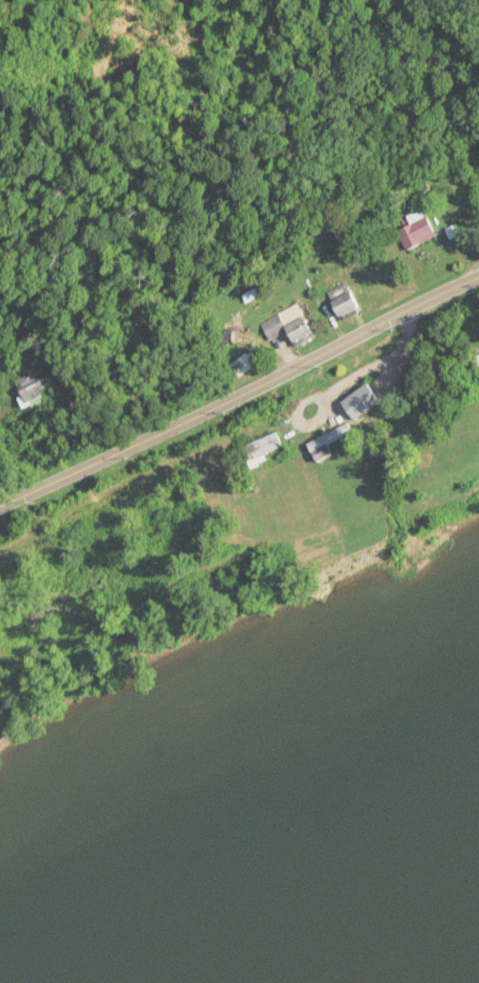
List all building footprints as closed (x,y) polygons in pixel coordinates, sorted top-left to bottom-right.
[(405,251),(434,237),(421,209),(406,216),(410,224),(395,230),(405,251)] [(333,317),(356,307),(346,284),(323,293),(333,317)] [(291,346),(312,336),(297,305),(259,323),(267,340),(284,332),(291,346)] [(47,378),(27,369),(15,397),(35,406),(47,378)] [(377,403),(367,384),(334,403),(344,421),(377,403)]
